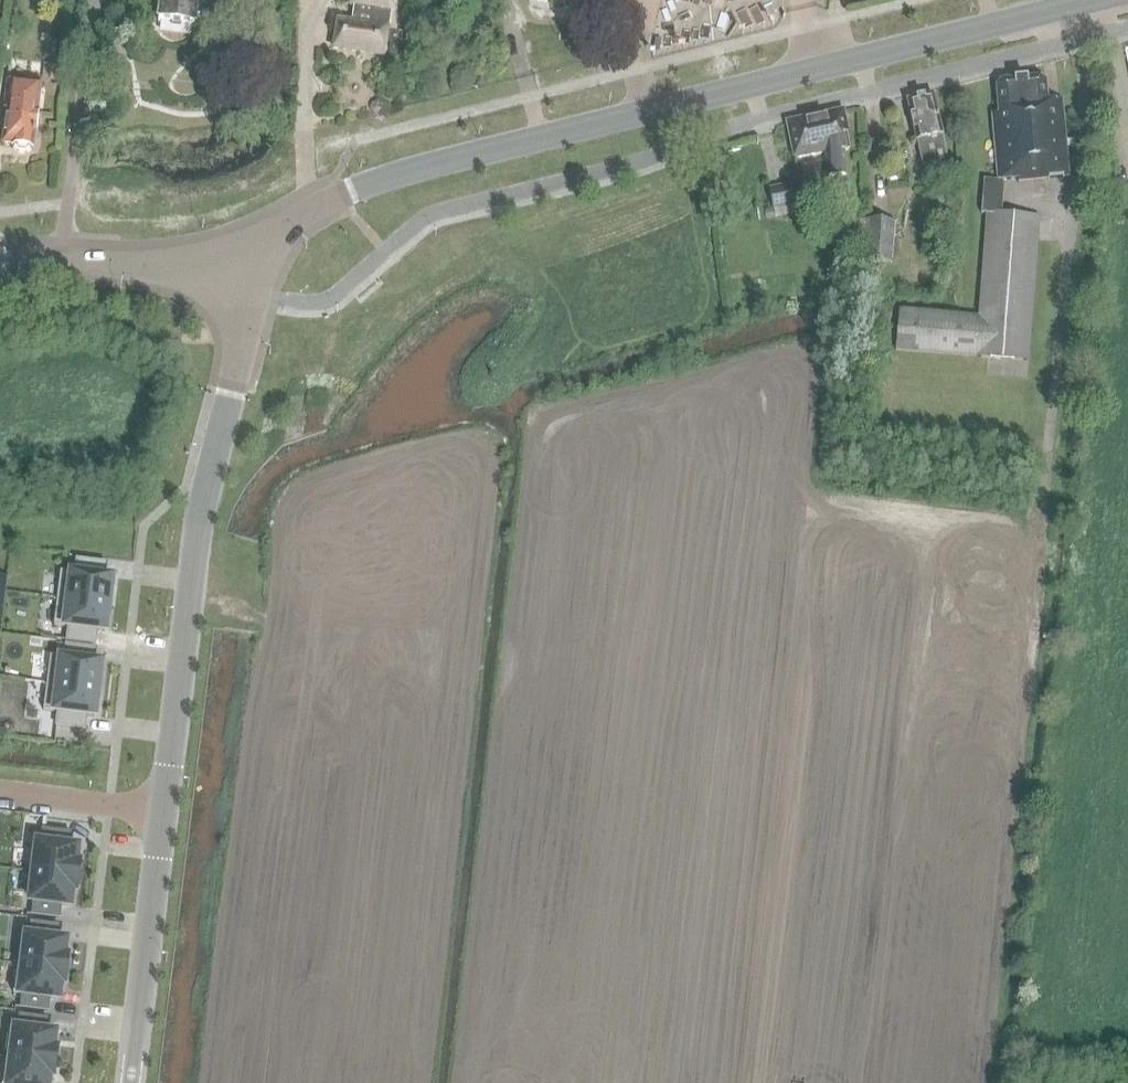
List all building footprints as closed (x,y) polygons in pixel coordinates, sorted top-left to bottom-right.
[(159,22),(194,26),(196,18),(223,21),(226,0),(161,0),(159,22)] [(349,4),(357,5),(355,23),(338,20),(334,46),(383,54),(387,28),(388,28),(391,9),(392,0),(350,0),(349,4)] [(982,216),(987,217),(979,316),(900,310),(897,351),(1028,361),(1039,220),(1002,217),(1004,184),(1017,182),(1017,187),(1069,181),(1060,103),(1049,104),(1047,85),(1038,77),(999,82),(993,87),(997,116),(990,117),(998,183),(984,182),(982,216)] [(9,83),(9,84),(6,84),(2,110),(0,122),(0,123),(2,128),(0,145),(0,148),(30,152),(33,134),(34,134),(37,115),(36,115),(40,88),(9,83)] [(932,94),(904,101),(913,142),(915,142),(921,169),(945,163),(940,137),(942,137),(932,94)] [(826,118),(787,126),(795,162),(827,155),(830,193),(848,192),(845,154),(849,153),(845,136),(848,136),(843,113),(838,114),(835,112),(829,113),(826,118)] [(800,184),(770,191),(775,214),(805,207),(800,184)] [(853,219),(850,262),(891,266),(895,222),(853,219)] [(57,599),(111,605),(113,590),(110,589),(111,578),(103,577),(105,564),(76,560),(75,573),(60,572),(57,599)] [(66,641),(95,644),(97,631),(105,632),(106,621),(109,621),(111,605),(57,599),(54,626),(68,627),(66,641)] [(50,657),(46,684),(100,690),(102,675),(100,675),(101,663),(93,662),(95,649),(66,645),(64,658),(50,657)] [(98,706),(100,690),(46,684),(43,711),(58,712),(56,726),(85,729),(86,716),(94,717),(96,706),(98,706)] [(32,843),(28,872),(77,878),(79,864),(76,863),(77,848),(68,847),(69,834),(43,831),(41,844),(32,843)] [(75,892),(77,878),(28,872),(28,873),(33,873),(30,901),(34,902),(32,915),(59,918),(60,905),(70,906),(72,891),(75,892)] [(16,965),(66,971),(67,957),(64,956),(66,941),(56,940),(58,927),(31,924),(29,937),(25,936),(22,964),(16,964),(16,965)] [(49,998),(59,999),(60,984),(64,985),(66,971),(16,965),(13,993),(22,995),(20,1008),(47,1011),(49,998)] [(18,1030),(9,1028),(5,1058),(54,1064),(56,1050),(53,1049),(55,1034),(45,1033),(47,1020),(20,1017),(18,1030)] [(54,1064),(5,1058),(2,1082),(48,1082),(49,1077),(52,1078),(54,1064)]
